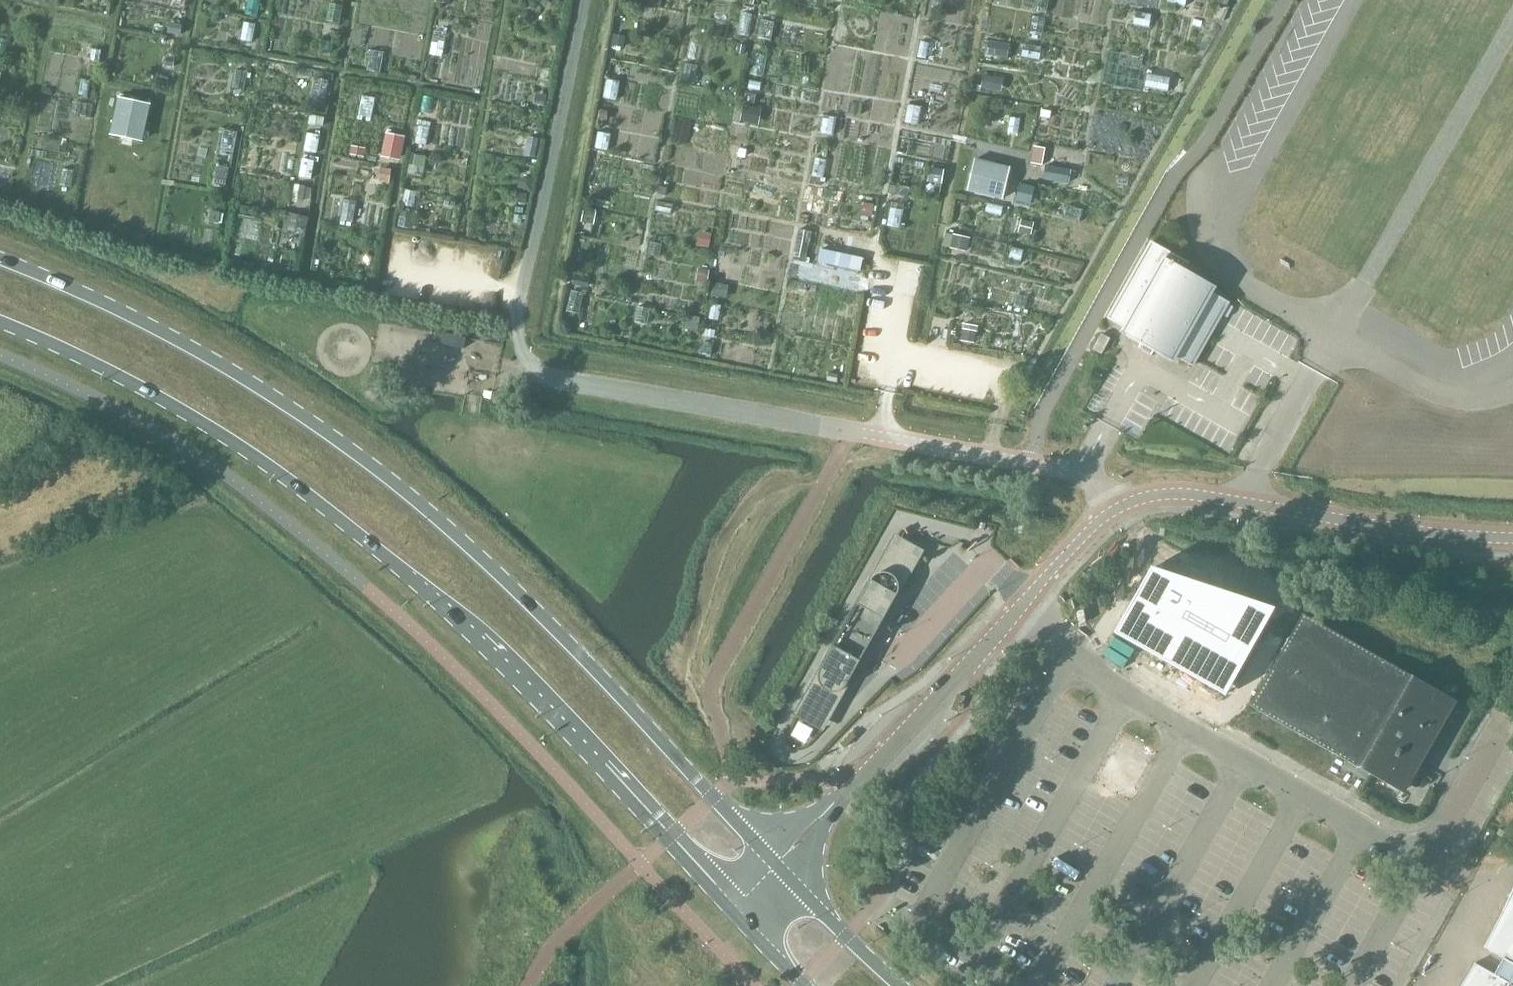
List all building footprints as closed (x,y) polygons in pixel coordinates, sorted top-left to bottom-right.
[(151,105),(119,98),(112,134),(143,140),(151,105)] [(1010,168),(975,160),(967,191),(1002,200),(1010,168)] [(1136,348),(1149,356),(1155,346),(1188,365),(1225,300),(1179,275),(1186,263),(1187,264),(1188,263),(1151,242),(1108,319),(1141,338),(1136,348)] [(1110,339),(1102,334),(1093,350),(1102,355),(1110,339)] [(885,618),(916,564),(916,563),(917,563),(917,562),(917,561),(917,560),(918,559),(918,558),(918,557),(918,556),(918,555),(918,554),(917,554),(917,553),(917,552),(917,551),(916,551),(916,550),(916,549),(915,549),(915,548),(914,547),(913,546),(912,545),(911,545),(911,544),(910,544),(910,543),(909,543),(908,543),(907,543),(907,542),(906,542),(905,542),(904,542),(903,542),(902,542),(901,542),(900,542),(899,542),(898,542),(898,543),(897,543),(896,543),(896,544),(895,544),(894,544),(894,545),(893,545),(893,546),(892,546),(892,547),(891,547),(891,548),(890,548),(890,549),(859,604),(885,618)] [(1203,586),(1152,569),(1116,634),(1161,659),(1161,660),(1226,697),(1226,696),(1233,684),(1275,609),(1274,609),(1203,585),(1203,586)] [(1418,762),(1417,761),(1426,744),(1428,745),(1453,699),(1303,615),(1251,707),(1400,793),(1418,762)] [(834,649),(803,704),(802,705),(802,706),(802,707),(801,708),(801,709),(801,710),(801,711),(801,712),(801,713),(801,714),(802,714),(802,715),(802,716),(802,717),(803,717),(803,718),(803,719),(804,719),(804,720),(805,721),(806,722),(807,722),(807,723),(808,723),(808,724),(809,724),(810,724),(810,725),(811,725),(812,725),(813,725),(813,726),(814,726),(815,726),(816,726),(817,726),(818,726),(819,726),(820,726),(820,725),(821,725),(822,725),(823,724),(824,724),(825,723),(826,723),(826,722),(827,722),(827,721),(828,721),(828,720),(829,719),(860,664),(834,649)] [(1485,949),(1504,960),(1494,975),(1476,965),(1461,985),(1512,985),(1512,888),(1485,949)]
